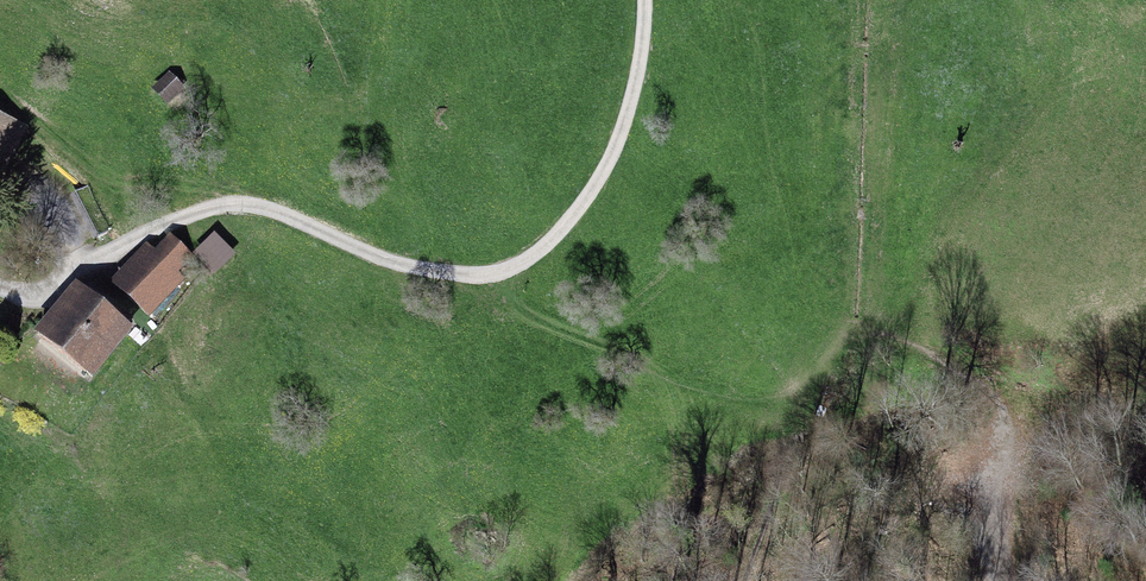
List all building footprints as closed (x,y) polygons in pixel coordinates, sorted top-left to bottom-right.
[(166,100),(179,89),(170,79),(157,90),(166,100)] [(12,127),(0,121),(0,151),(12,127)] [(166,234),(112,283),(148,322),(202,274),(166,234)] [(214,242),(197,258),(218,280),(235,264),(214,242)] [(77,287),(32,337),(86,385),(131,334),(77,287)]
